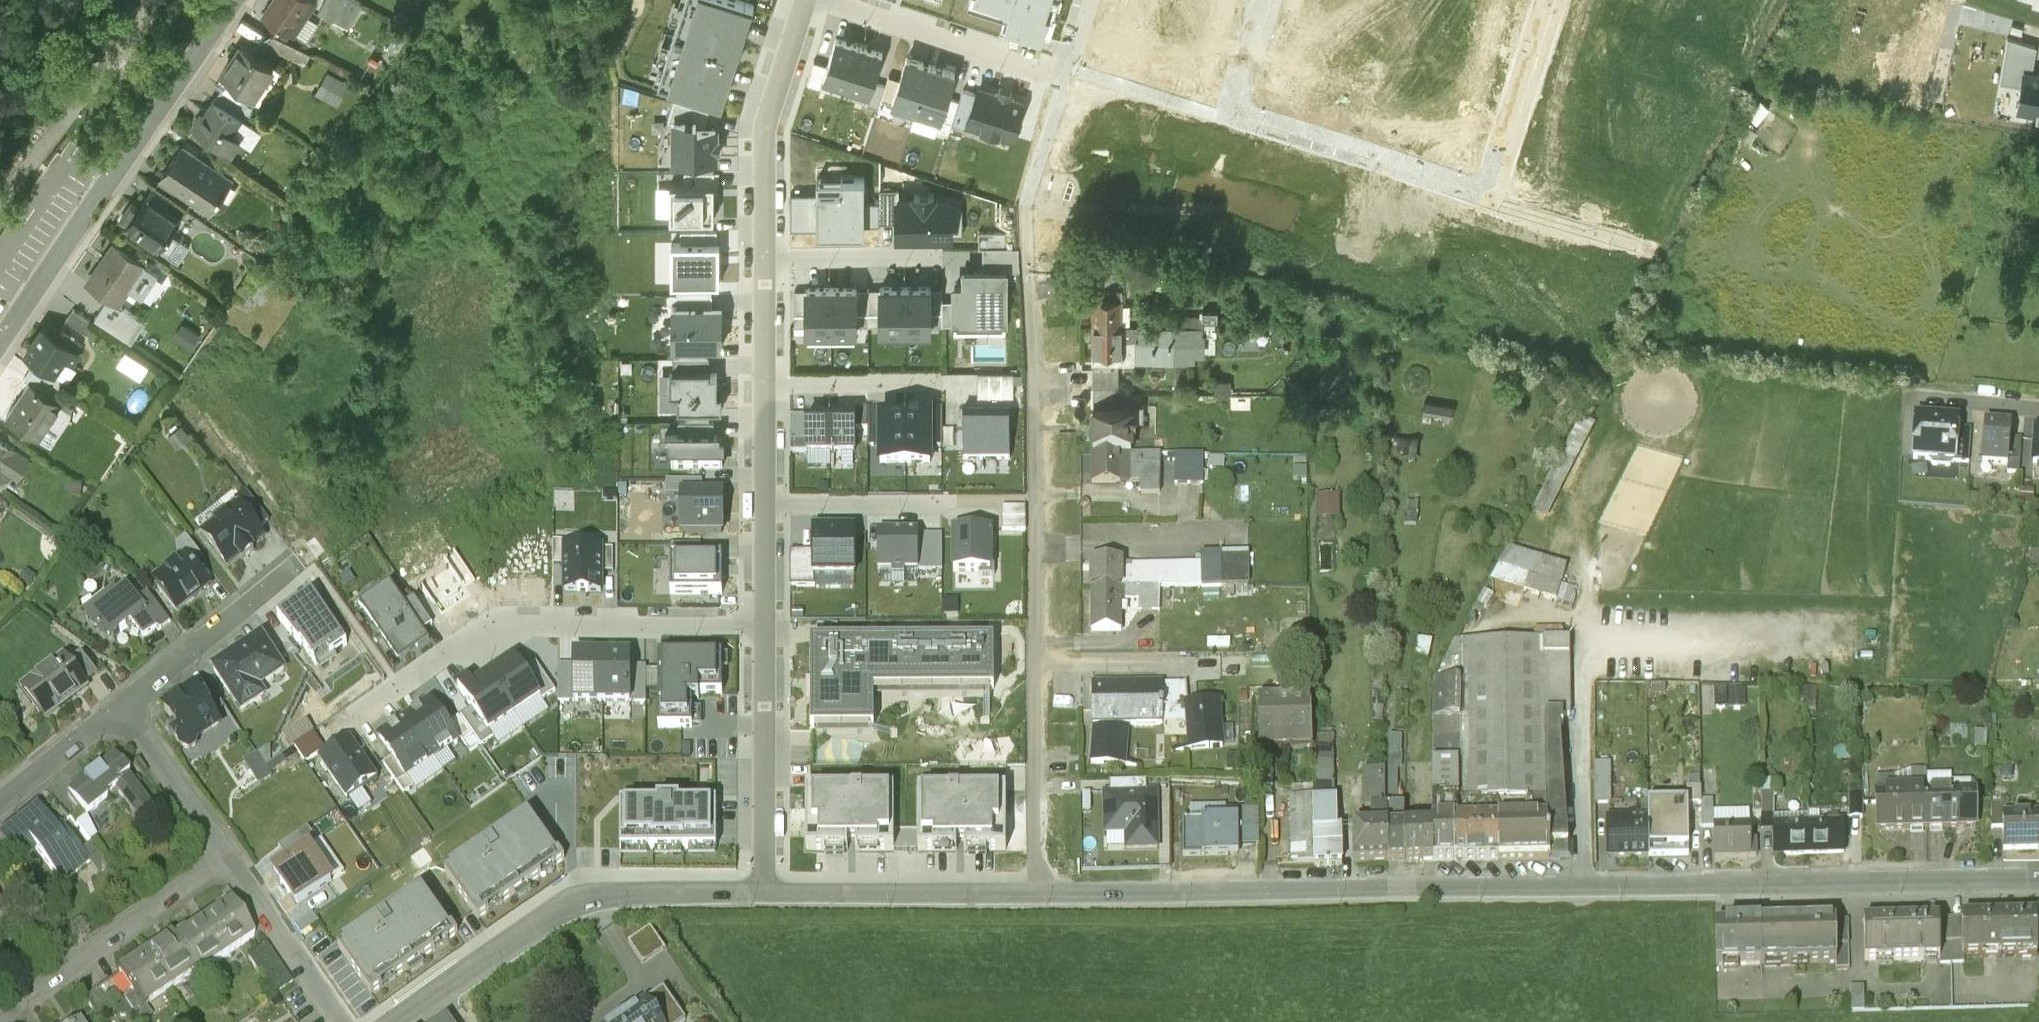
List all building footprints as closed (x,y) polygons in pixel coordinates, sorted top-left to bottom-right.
[(266,8),(297,29),(305,17),(313,6),(317,0),(271,0),(266,8)] [(320,7),(349,23),(361,0),(324,0),(320,7)] [(746,0),(688,0),(688,1),(684,0),(664,60),(668,61),(662,80),(723,99),(754,3),(746,0)] [(1005,8),(1001,19),(1043,32),(1053,0),(978,0),(1005,8)] [(313,6),(305,17),(315,24),(323,12),(313,6)] [(312,50),(274,31),(269,40),(307,60),(312,50)] [(827,64),(824,74),(847,82),(860,43),(847,38),(836,35),(827,64)] [(307,36),(304,42),(316,48),(319,42),(307,36)] [(2024,69),(2031,71),(2036,44),(2007,36),(2000,79),(2021,84),(2024,69)] [(277,61),(245,39),(224,69),(226,70),(244,82),(256,91),(277,61)] [(871,89),(874,78),(883,50),(871,46),(860,43),(847,82),(871,89)] [(893,98),(917,106),(932,62),(919,57),(908,54),(901,76),(893,98)] [(824,74),(827,64),(813,59),(806,82),(820,86),(824,74)] [(943,65),(932,62),(917,106),(941,114),(948,93),(955,69),(943,65)] [(319,85),(342,98),(354,76),(331,64),(319,85)] [(2024,69),(2021,84),(2018,103),(2036,106),(2035,112),(2038,113),(2038,72),(2031,71),(2024,69)] [(244,82),(226,70),(219,80),(225,84),(237,92),(244,82)] [(893,98),(901,76),(889,72),(886,82),(882,95),(893,98)] [(886,82),(874,78),(871,89),(867,101),(878,105),(882,95),(886,82)] [(217,96),(245,115),(251,119),(259,107),(237,92),(225,84),(217,96)] [(963,84),(959,96),(952,117),(967,122),(969,116),(977,89),(963,84)] [(979,85),(977,89),(969,116),(983,121),(985,126),(994,128),(999,126),(1013,130),(1023,99),(979,85)] [(948,93),(941,114),(937,127),(948,131),(952,117),(959,96),(948,93)] [(245,115),(217,96),(204,114),(202,112),(196,121),(226,142),(245,115)] [(668,117),(674,116),(696,116),(696,123),(704,123),(709,108),(675,97),(668,117)] [(716,123),(704,123),(696,123),(696,116),(674,116),(674,156),(716,155),(716,123)] [(234,175),(185,142),(164,172),(196,194),(214,206),(234,175)] [(684,179),(715,180),(715,168),(684,167),(684,179)] [(196,194),(164,172),(157,183),(189,205),(196,194)] [(817,191),(817,225),(817,233),(835,233),(835,229),(864,229),(864,177),(841,177),(841,188),(839,188),(839,190),(817,190),(817,191)] [(714,215),(715,180),(684,179),(670,179),(670,215),(714,215)] [(147,191),(150,192),(166,204),(172,196),(153,182),(147,191)] [(879,221),(897,221),(897,197),(899,197),(899,187),(879,187),(879,221)] [(817,191),(791,191),(790,227),(792,227),(792,225),(817,225),(817,191)] [(166,204),(150,192),(141,204),(133,198),(121,215),(130,220),(128,222),(179,258),(190,243),(172,230),(182,215),(166,204)] [(899,197),(897,197),(897,221),(898,234),(951,234),(951,197),(934,197),(934,193),(915,193),(915,197),(899,197)] [(979,246),(983,246),(1005,246),(1005,231),(979,231),(979,246)] [(720,279),(719,239),(672,240),(672,279),(720,279)] [(129,251),(114,241),(89,278),(110,293),(119,299),(144,261),(129,251)] [(129,251),(144,261),(145,262),(149,256),(133,245),(129,251)] [(1005,246),(983,246),(983,270),(1006,270),(1019,270),(1019,246),(1005,246)] [(966,287),(955,287),(955,300),(955,324),(955,330),(1006,330),(1006,270),(983,270),(975,270),(966,270),(966,282),(966,287)] [(807,330),(832,330),(832,286),(818,286),(807,286),(807,330)] [(843,286),(832,286),(832,330),(857,329),(857,286),(843,286)] [(881,330),(906,330),(906,286),(893,286),(881,287),(881,330)] [(918,286),(906,286),(906,330),(931,330),(931,286),(918,286)] [(119,299),(110,293),(96,314),(132,338),(146,318),(119,299)] [(1121,297),(1093,297),(1093,323),(1121,323),(1121,297)] [(943,324),(955,324),(955,300),(943,300),(943,324)] [(722,304),(672,304),(672,344),(722,344),(722,304)] [(95,320),(74,305),(67,314),(88,330),(95,320)] [(51,328),(44,323),(27,347),(36,353),(37,352),(70,375),(78,362),(73,359),(80,349),(77,347),(82,339),(56,321),(51,328)] [(1121,323),(1093,323),(1093,360),(1121,360),(1121,343),(1125,343),(1125,338),(1135,338),(1135,353),(1142,353),(1142,352),(1156,352),(1156,356),(1194,357),(1193,331),(1181,331),(1181,323),(1121,323)] [(1214,323),(1200,323),(1200,331),(1214,331),(1214,323)] [(121,357),(144,372),(153,358),(130,343),(121,357)] [(32,363),(63,384),(70,375),(37,352),(36,353),(30,361),(32,363)] [(674,356),(674,372),(710,372),(710,356),(674,356)] [(32,377),(64,399),(71,389),(63,384),(32,363),(24,374),(31,379),(32,377)] [(1093,391),(1115,391),(1115,384),(1118,384),(1118,369),(1093,369),(1093,391)] [(686,408),(710,408),(723,408),(723,392),(718,392),(718,372),(710,372),(674,372),(670,372),(670,391),(678,391),(678,408),(686,408)] [(1014,372),(978,372),(978,396),(1014,396),(1014,372)] [(64,399),(32,377),(31,379),(8,412),(35,430),(46,415),(61,425),(73,408),(63,401),(64,399)] [(1093,404),(1115,404),(1115,391),(1093,391),(1093,404)] [(1115,404),(1093,404),(1093,435),(1086,435),(1086,445),(1093,445),(1093,458),(1130,458),(1130,447),(1135,447),(1135,431),(1130,431),(1130,418),(1141,418),(1141,404),(1115,404)] [(1010,406),(964,406),(964,462),(1010,462),(1010,406)] [(710,419),(710,408),(686,408),(686,420),(710,419)] [(931,409),(905,410),(906,466),(931,466),(930,448),(931,412),(931,409)] [(881,466),(906,466),(905,410),(881,410),(881,412),(880,448),(881,466)] [(880,448),(881,412),(868,412),(868,448),(880,448)] [(943,413),(931,412),(930,448),(942,448),(943,413)] [(807,456),(831,456),(831,413),(807,413),(807,456)] [(855,413),(831,413),(831,456),(855,456),(855,413)] [(679,420),(679,433),(714,433),(714,419),(710,419),(686,420),(679,420)] [(1957,423),(1916,420),(1913,463),(1929,464),(1933,469),(1949,470),(1954,466),(1956,432),(1957,423)] [(2010,429),(1984,427),(1981,467),(2007,469),(2009,441),(2010,429)] [(1219,430),(1206,430),(1206,443),(1219,443),(1219,430)] [(1956,432),(1954,466),(1968,467),(1971,433),(1956,432)] [(679,433),(665,433),(665,455),(672,455),(672,471),(723,471),(723,454),(718,454),(718,433),(714,433),(679,433)] [(0,436),(0,483),(17,469),(20,472),(31,456),(0,436)] [(2021,442),(2009,441),(2007,469),(2007,477),(2019,478),(2021,442)] [(1130,458),(1093,458),(1093,486),(1141,486),(1141,496),(1159,496),(1159,458),(1130,458)] [(1202,458),(1174,458),(1175,487),(1202,487),(1202,458)] [(683,498),(703,498),(703,484),(666,484),(666,499),(683,499),(683,498)] [(1321,519),(1343,518),(1342,494),(1320,494),(1321,519)] [(237,507),(238,506),(258,532),(269,524),(247,496),(235,505),(237,507)] [(683,498),(683,499),(683,536),(723,536),(723,498),(703,498),(683,498)] [(258,532),(238,506),(237,507),(228,514),(227,518),(203,537),(228,568),(240,559),(243,562),(254,552),(252,549),(264,540),(258,532)] [(1026,510),(1002,510),(1002,534),(1026,534),(1026,510)] [(855,534),(814,534),(814,554),(814,578),(816,578),(855,578),(855,534)] [(919,534),(877,534),(877,573),(892,573),(892,578),(905,578),(905,573),(918,573),(919,534)] [(990,534),(955,534),(955,576),(979,576),(979,581),(995,581),(995,564),(990,564),(990,534)] [(187,560),(194,568),(203,561),(187,541),(177,549),(186,561),(187,560)] [(566,570),(566,552),(565,545),(553,546),(554,570),(566,570)] [(670,560),(701,560),(701,548),(670,548),(670,560)] [(602,552),(566,552),(566,570),(566,596),(602,595),(602,575),(602,552)] [(602,552),(602,575),(614,575),(614,552),(602,552)] [(1535,578),(1541,561),(1509,552),(1499,567),(1529,576),(1535,578)] [(790,590),(815,590),(816,578),(814,578),(814,554),(791,554),(790,590)] [(1104,565),(1092,565),(1092,592),(1121,592),(1155,592),(1155,590),(1156,570),(1133,570),(1133,578),(1120,578),(1120,558),(1104,558),(1104,565)] [(1202,570),(1202,591),(1249,591),(1248,559),(1202,559),(1202,570)] [(194,568),(187,560),(186,561),(167,575),(171,580),(160,588),(179,612),(195,600),(194,598),(209,587),(194,568)] [(722,560),(701,560),(670,560),(670,598),(722,598),(722,560)] [(1202,570),(1156,570),(1155,590),(1202,591),(1202,570)] [(1535,578),(1529,576),(1524,593),(1556,604),(1562,586),(1535,578)] [(139,601),(128,587),(89,618),(114,635),(131,622),(144,638),(157,629),(159,631),(161,630),(139,601)] [(1121,592),(1092,592),(1092,635),(1121,635),(1121,618),(1126,618),(1126,610),(1121,610),(1121,604),(1121,592)] [(1121,592),(1121,604),(1139,604),(1139,615),(1159,615),(1159,592),(1155,592),(1121,592)] [(139,601),(161,630),(171,622),(148,594),(139,601)] [(347,646),(313,597),(300,606),(302,609),(293,615),(291,612),(278,621),(300,647),(301,646),(317,667),(347,646)] [(418,654),(430,646),(396,597),(366,617),(398,663),(411,655),(407,649),(413,646),(418,654)] [(284,671),(262,638),(237,655),(228,661),(214,670),(242,712),(265,697),(260,689),(284,671)] [(1416,658),(1431,661),(1434,642),(1419,639),(1416,658)] [(1550,851),(1568,851),(1559,730),(1563,730),(1563,719),(1569,718),(1567,643),(1456,645),(1436,682),(1435,766),(1434,796),(1433,834),(1456,834),(1456,828),(1498,827),(1550,826),(1550,851)] [(994,646),(813,649),(815,726),(823,726),(823,732),(870,731),(874,731),(874,693),(994,690),(994,646)] [(225,657),(228,661),(237,655),(234,651),(225,657)] [(71,663),(87,684),(99,676),(83,654),(71,663)] [(603,658),(602,706),(631,706),(631,670),(631,657),(603,658)] [(71,663),(67,658),(31,686),(42,700),(37,704),(47,717),(44,720),(46,722),(90,688),(87,684),(71,663)] [(602,706),(603,658),(574,658),(574,669),(575,705),(602,706)] [(723,658),(659,658),(659,731),(693,731),(693,703),(699,703),(699,698),(723,698),(723,658)] [(490,683),(515,719),(540,701),(541,700),(523,674),(516,664),(490,683)] [(535,665),(523,674),(541,700),(540,701),(542,704),(556,695),(535,665)] [(575,705),(574,669),(559,670),(559,706),(575,705)] [(646,670),(631,670),(631,706),(646,706),(646,670)] [(515,719),(490,683),(475,693),(470,686),(459,694),(472,714),(488,737),(489,736),(515,719)] [(1718,709),(1731,708),(1730,687),(1717,688),(1718,709)] [(1118,689),(1094,689),(1094,729),(1095,729),(1127,730),(1162,730),(1162,718),(1164,718),(1164,714),(1162,714),(1162,693),(1118,693),(1118,689)] [(1732,707),(1746,707),(1746,690),(1732,690),(1732,707)] [(211,713),(196,691),(165,711),(181,735),(175,739),(183,751),(190,753),(197,748),(198,741),(219,727),(220,726),(211,713)] [(1162,693),(1162,714),(1164,714),(1187,713),(1187,708),(1189,708),(1187,692),(1162,693)] [(211,713),(220,726),(219,727),(228,741),(240,732),(222,705),(211,713)] [(1311,705),(1259,706),(1259,748),(1292,747),(1292,754),(1302,754),(1302,747),(1312,747),(1311,705)] [(407,723),(435,762),(459,745),(432,706),(421,714),(420,712),(412,718),(413,719),(407,723)] [(1187,708),(1187,713),(1188,729),(1190,756),(1223,753),(1222,752),(1221,752),(1219,721),(1220,721),(1219,706),(1189,708),(1187,708)] [(1164,714),(1164,718),(1162,718),(1162,730),(1188,729),(1187,713),(1164,714)] [(494,743),(489,736),(488,737),(472,714),(462,722),(481,749),(482,751),(494,743)] [(460,720),(451,727),(471,756),(481,749),(462,722),(460,720)] [(435,762),(407,723),(397,730),(397,729),(388,735),(389,736),(380,742),(394,762),(407,781),(435,762)] [(1127,730),(1095,729),(1092,766),(1124,769),(1127,730)] [(326,753),(314,737),(295,750),(306,766),(326,753)] [(365,766),(350,744),(321,764),(349,804),(379,783),(366,765),(365,766)] [(269,747),(247,764),(264,786),(276,776),(268,766),(278,758),(269,747)] [(113,760),(67,797),(86,820),(105,805),(103,802),(115,793),(137,821),(151,810),(126,779),(127,777),(113,760)] [(1700,761),(1700,771),(1713,771),(1713,761),(1700,761)] [(407,781),(394,762),(384,769),(405,798),(415,791),(407,781)] [(1434,796),(1435,766),(1425,766),(1425,762),(1420,762),(1420,803),(1427,803),(1427,796),(1434,796)] [(1313,801),(1314,843),(1334,843),(1334,834),(1334,827),(1333,827),(1332,805),(1331,805),(1330,788),(1332,788),(1331,773),(1330,773),(1330,764),(1313,764),(1313,801)] [(1611,808),(1611,767),(1595,768),(1595,808),(1611,808)] [(1398,829),(1402,828),(1402,799),(1397,799),(1397,787),(1395,787),(1395,773),(1385,774),(1385,777),(1386,811),(1398,811),(1398,829)] [(1893,783),(1876,783),(1877,833),(1926,832),(1926,795),(1925,781),(1925,776),(1912,776),(1912,795),(1894,796),(1893,783)] [(1386,815),(1386,811),(1385,777),(1364,777),(1365,822),(1373,822),(1373,833),(1365,834),(1365,832),(1355,832),(1355,868),(1387,867),(1386,815)] [(1926,795),(1951,794),(1951,786),(1951,780),(1925,781),(1926,795)] [(1110,783),(1110,796),(1147,795),(1147,783),(1110,783)] [(1951,786),(1951,794),(1970,794),(1970,786),(1951,786)] [(1688,808),(1701,807),(1701,803),(1701,791),(1687,792),(1687,805),(1688,805),(1688,808)] [(848,793),(806,793),(806,853),(848,853),(848,843),(856,843),(856,853),(894,853),(894,793),(860,793),(860,798),(848,798),(848,793)] [(952,793),(918,793),(918,853),(957,853),(957,843),(964,843),(965,853),(1006,853),(1006,793),(964,793),(964,798),(952,798),(952,793)] [(1951,794),(1926,795),(1926,832),(1975,830),(1974,794),(1970,794),(1951,794)] [(1110,796),(1105,796),(1105,836),(1126,835),(1127,852),(1158,852),(1157,795),(1147,795),(1110,796)] [(1762,820),(1774,819),(1774,797),(1761,797),(1762,820)] [(1862,821),(1862,800),(1849,800),(1850,822),(1862,821)] [(1315,869),(1314,843),(1313,801),(1292,802),(1293,869),(1315,869)] [(1714,831),(1714,829),(1713,803),(1701,803),(1701,807),(1702,831),(1714,831)] [(717,806),(621,805),(621,854),(717,854),(717,806)] [(1648,805),(1648,823),(1649,861),(1689,860),(1688,808),(1688,805),(1687,805),(1648,805)] [(0,836),(0,840),(13,856),(20,864),(37,851),(63,884),(89,863),(80,852),(60,826),(55,830),(37,807),(0,836)] [(2003,833),(2003,820),(2003,809),(1990,810),(1991,833),(2003,833)] [(1405,867),(1404,834),(1402,834),(1402,828),(1398,829),(1398,811),(1386,811),(1386,815),(1387,867),(1405,867)] [(1239,814),(1239,849),(1260,849),(1259,813),(1239,814)] [(1227,821),(1183,822),(1184,859),(1239,859),(1239,849),(1239,814),(1227,814),(1227,821)] [(480,854),(446,877),(479,925),(490,917),(487,913),(499,905),(502,908),(542,880),(540,876),(552,868),(554,871),(565,864),(532,817),(499,841),(501,844),(482,857),(480,854)] [(1626,823),(1608,824),(1608,862),(1649,861),(1648,823),(1643,823),(1639,819),(1630,819),(1626,823)] [(1774,832),(1774,821),(1774,819),(1762,820),(1762,832),(1774,832)] [(2003,854),(2038,854),(2038,819),(2003,820),(2003,833),(2003,854)] [(1774,821),(1774,832),(1774,860),(1809,859),(1808,827),(1808,820),(1774,821)] [(1550,851),(1550,826),(1498,827),(1499,865),(1527,864),(1527,865),(1550,865),(1550,851)] [(1499,865),(1498,827),(1456,828),(1456,834),(1456,852),(1456,866),(1499,866),(1499,865)] [(1843,827),(1808,827),(1809,859),(1844,859),(1843,827)] [(1749,828),(1714,829),(1714,831),(1714,861),(1755,860),(1755,845),(1750,845),(1749,828)] [(279,854),(288,867),(309,853),(318,847),(309,833),(279,854)] [(1334,843),(1314,843),(1315,869),(1342,868),(1341,833),(1334,834),(1334,843)] [(1456,852),(1456,834),(1433,834),(1404,834),(1405,867),(1456,866),(1456,852)] [(13,856),(0,840),(0,866),(13,856)] [(90,844),(80,852),(89,863),(99,876),(109,868),(90,844)] [(1550,851),(1550,865),(1568,864),(1568,851),(1550,851)] [(332,887),(309,853),(288,867),(275,877),(283,888),(281,889),(289,900),(291,899),(299,910),(332,887)] [(10,891),(0,879),(0,899),(10,891)] [(373,928),(339,952),(373,999),(383,991),(381,988),(393,979),(395,983),(436,954),(433,951),(445,942),(448,946),(459,938),(426,891),(392,915),(394,918),(375,931),(373,928)] [(253,942),(229,908),(173,946),(194,977),(196,981),(253,942)] [(296,931),(302,940),(320,927),(314,919),(296,931)] [(2037,960),(2036,921),(1962,923),(1963,959),(1964,959),(1982,959),(1982,962),(2001,961),(2001,958),(2016,958),(2016,961),(2037,960)] [(1939,962),(1938,923),(1865,924),(1865,964),(1939,962)] [(1951,966),(1950,923),(1938,923),(1939,962),(1939,966),(1951,966)] [(1962,923),(1950,923),(1951,966),(1964,966),(1964,959),(1963,959),(1962,923)] [(1836,965),(1835,925),(1760,927),(1761,967),(1835,965),(1836,965)] [(1848,925),(1835,925),(1836,965),(1835,965),(1835,972),(1849,972),(1848,925)] [(1761,967),(1760,927),(1715,928),(1715,968),(1761,967)] [(645,963),(668,951),(655,928),(632,941),(645,963)] [(194,977),(173,946),(169,941),(141,960),(166,996),(194,977)] [(292,987),(265,949),(246,962),(273,1000),(292,987)] [(166,996),(141,960),(118,976),(119,976),(132,997),(143,1012),(166,996)] [(132,997),(119,976),(95,993),(109,1013),(132,997)] [(1863,990),(1850,990),(1850,1015),(1864,1014),(1863,990)] [(97,1021),(109,1013),(95,993),(84,1000),(97,1021)] [(647,1005),(658,1021),(684,1021),(664,993),(647,1005)] [(646,1004),(620,1021),(658,1021),(647,1005),(646,1004)]
